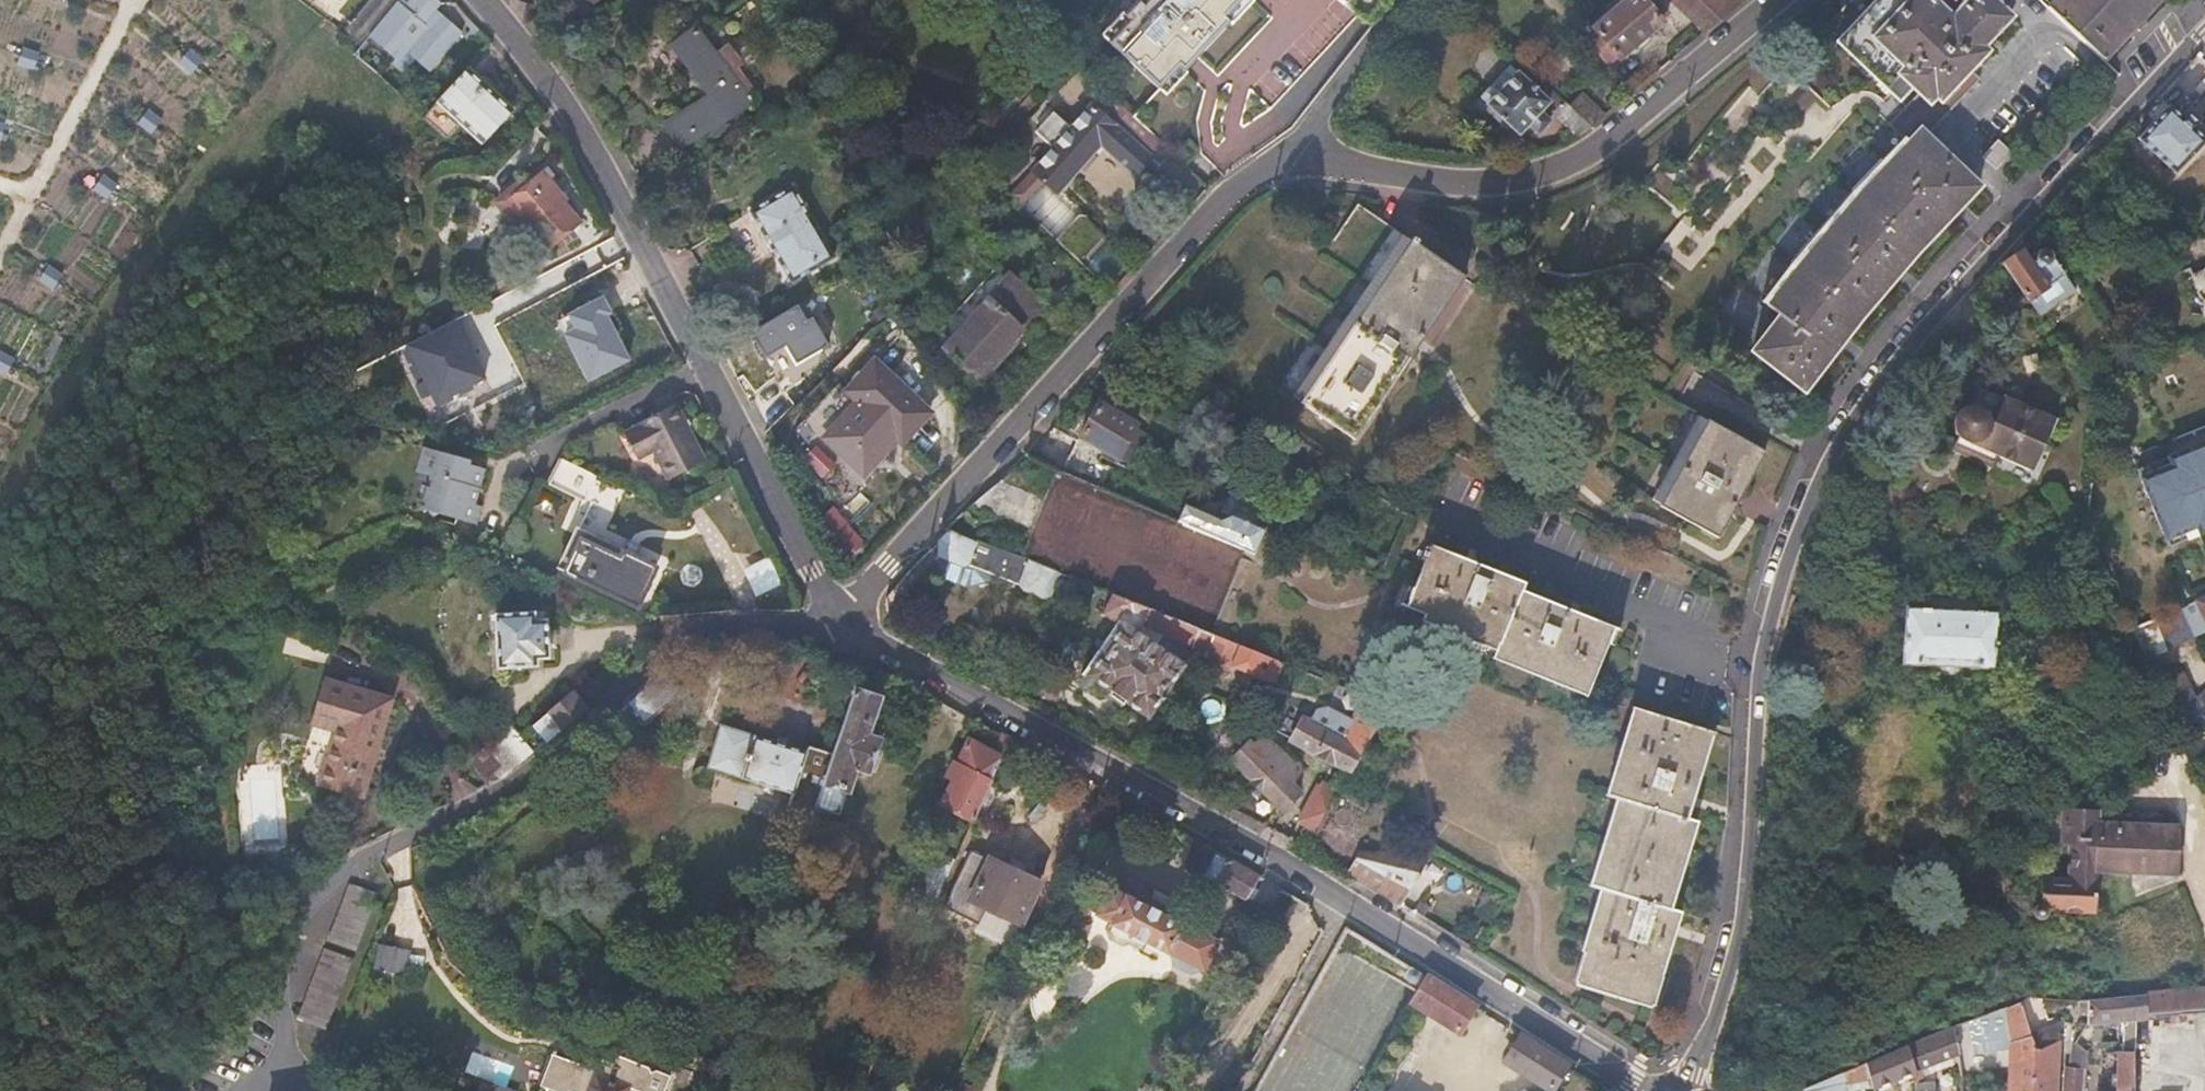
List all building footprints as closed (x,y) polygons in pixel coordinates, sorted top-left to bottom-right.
[(395,0),(371,0),(354,20),(368,33),(395,0)] [(438,0),(395,0),(368,33),(395,56),(391,61),(406,73),(417,61),(428,70),(460,30),(434,8),(440,1),(438,0)] [(1179,68),(1166,53),(1180,40),(1198,57),(1233,23),(1228,18),(1245,0),(1181,0),(1182,1),(1175,8),(1170,2),(1165,7),(1158,0),(1149,0),(1145,4),(1142,0),(1139,0),(1123,15),(1129,20),(1109,39),(1160,88),(1179,68)] [(1594,29),(1619,57),(1662,22),(1654,13),(1661,5),(1656,0),(1628,0),(1594,29)] [(1705,34),(1722,20),(1701,0),(1670,0),(1705,34)] [(1722,20),(1746,0),(1701,0),(1722,20)] [(1843,36),(1868,61),(1864,65),(1900,100),(1912,87),(1921,95),(1890,124),(1908,142),(1800,263),(1765,305),(1779,316),(1753,351),(1802,391),(1869,305),(1975,184),(1926,136),(1978,79),(1969,70),(1977,60),(1972,54),(2022,0),(1877,0),(1843,36)] [(2103,59),(2159,0),(2053,0),(2047,6),(2103,59)] [(750,98),(748,95),(730,71),(738,65),(741,63),(729,42),(718,52),(699,27),(674,45),(708,93),(665,120),(680,145),(729,115),(750,98)] [(1166,53),(1179,68),(1184,72),(1198,57),(1180,40),(1166,53)] [(42,50),(25,44),(18,62),(35,68),(42,50)] [(1494,85),(1510,66),(1487,46),(1471,65),(1494,85)] [(192,47),(180,61),(192,72),(204,57),(192,47)] [(730,71),(748,95),(756,89),(738,65),(730,71)] [(511,109),(465,67),(421,116),(437,132),(453,116),(481,142),(511,109)] [(1517,73),(1488,104),(1518,133),(1527,125),(1537,133),(1548,121),(1539,112),(1549,101),(1517,73)] [(1582,95),(1571,106),(1593,126),(1604,117),(1582,95)] [(1571,106),(1564,100),(1553,113),(1576,136),(1593,126),(1571,106)] [(1157,165),(1170,152),(1128,112),(1117,124),(1095,103),(1073,126),(1056,109),(1038,128),(1054,145),(1033,169),(1055,190),(1101,143),(1135,173),(1150,158),(1157,165)] [(163,116),(150,107),(139,122),(152,131),(163,116)] [(2183,112),(2178,116),(2168,107),(2138,138),(2174,172),(2202,140),(2193,129),(2197,124),(2183,112)] [(1173,155),(1186,167),(1199,153),(1187,142),(1173,155)] [(1996,142),(1982,157),(1993,168),(2007,153),(1996,142)] [(1487,145),(1486,163),(1495,163),(1507,161),(1487,145)] [(547,169),(542,173),(556,191),(560,187),(547,169)] [(119,182),(105,173),(94,188),(108,198),(119,182)] [(556,191),(542,173),(507,202),(545,249),(578,223),(561,202),(563,200),(556,191)] [(734,217),(775,287),(831,253),(791,183),(734,217)] [(2065,243),(2048,214),(2036,226),(2052,251),(2055,250),(2065,243)] [(1057,246),(1070,258),(1092,231),(1081,222),(1081,216),(1072,217),(1069,221),(1055,237),(1052,241),(1057,246)] [(1458,270),(1403,234),(1298,400),(1352,435),(1458,270)] [(2029,264),(2018,246),(2002,263),(2028,302),(2063,278),(2047,255),(2044,254),(2040,255),(2037,258),(2029,264)] [(63,274),(50,264),(40,277),(54,288),(63,274)] [(2195,275),(2192,265),(2185,268),(2202,308),(2204,307),(2204,270),(2195,275)] [(975,378),(986,365),(990,368),(1012,343),(1009,340),(1040,306),(995,266),(931,339),(975,378)] [(2063,278),(2028,302),(2035,311),(2069,287),(2063,278)] [(1,350),(0,351),(0,370),(6,373),(15,358),(1,350)] [(843,395),(852,405),(821,442),(864,481),(897,443),(902,447),(932,410),(873,360),(843,395)] [(2010,412),(2010,408),(2009,403),(2008,400),(2005,396),(2002,394),(1998,392),(1991,390),(1985,392),(1981,394),(1978,396),(1975,400),(1974,404),(1973,406),(1973,410),(1973,411),(1975,417),(1977,420),(1980,424),(1983,425),(1989,427),(1994,427),(1998,426),(2002,424),(2004,423),(2007,419),(2009,416),(2010,412)] [(1136,424),(1099,402),(1079,434),(1118,455),(1136,424)] [(706,465),(677,407),(640,426),(641,429),(624,437),(637,462),(655,454),(670,484),(706,465)] [(2029,409),(2010,412),(2009,416),(2007,419),(2004,423),(2002,424),(1998,426),(1994,427),(1989,427),(1983,425),(1980,424),(1977,420),(1975,417),(1973,411),(1973,410),(1962,411),(1967,456),(1982,453),(1986,490),(2042,484),(2035,430),(2031,430),(2029,409)] [(1709,419),(1660,504),(1716,536),(1765,451),(1709,419)] [(2168,456),(2168,467),(2138,479),(2170,546),(2204,531),(2204,440),(2168,456)] [(818,444),(806,454),(825,475),(836,465),(818,444)] [(467,469),(468,465),(420,452),(413,477),(428,481),(420,514),(431,517),(433,521),(438,518),(475,528),(480,511),(474,508),(482,474),(467,469)] [(756,544),(747,527),(749,525),(733,496),(713,507),(738,554),(756,544)] [(1185,504),(1177,520),(1253,552),(1264,530),(1229,516),(1221,520),(1185,504)] [(942,529),(945,531),(963,538),(973,527),(964,510),(942,529)] [(634,606),(653,566),(577,529),(558,569),(634,606)] [(945,531),(937,540),(935,554),(1016,585),(1026,562),(963,538),(945,531)] [(1524,582),(1431,545),(1404,606),(1497,644),(1492,657),(1586,695),(1614,626),(1522,588),(1524,582)] [(762,551),(736,563),(751,594),(777,581),(762,551)] [(2131,625),(2160,612),(2148,585),(2119,597),(2131,625)] [(2160,612),(2131,625),(2143,656),(2196,634),(2193,625),(2203,622),(2204,625),(2204,591),(2160,612)] [(1201,629),(1112,594),(1101,615),(1120,625),(1088,673),(1147,713),(1182,662),(1135,630),(1141,621),(1192,645),(1201,629)] [(1906,608),(1900,663),(1992,670),(1996,615),(1975,612),(1976,603),(1929,599),(1927,610),(1906,608)] [(545,611),(493,614),(497,669),(535,666),(535,660),(548,658),(545,611)] [(1280,660),(1242,645),(1234,663),(1271,677),(1280,660)] [(662,669),(644,685),(662,704),(680,689),(662,669)] [(2154,682),(2168,718),(2175,724),(2187,729),(2198,725),(2204,722),(2204,689),(2192,697),(2180,671),(2154,682)] [(370,799),(397,697),(328,676),(314,725),(335,732),(320,785),(370,799)] [(635,680),(614,697),(632,719),(653,702),(635,680)] [(853,690),(832,753),(816,804),(839,812),(855,763),(867,767),(876,739),(865,735),(878,698),(853,690)] [(542,742),(582,709),(568,691),(527,723),(542,742)] [(1292,739),(1350,771),(1389,705),(1367,695),(1350,725),(1318,709),(1311,720),(1304,716),(1292,739)] [(1626,752),(1612,797),(1622,800),(1595,887),(1606,891),(1587,951),(1581,949),(1573,976),(1652,1000),(1681,909),(1669,904),(1697,819),(1686,815),(1713,731),(1640,708),(1626,752)] [(792,791),(785,814),(810,822),(816,804),(832,753),(807,745),(806,750),(775,740),(777,734),(763,729),(761,735),(721,722),(708,763),(792,791)] [(508,730),(483,751),(503,775),(536,748),(517,723),(508,730)] [(1009,736),(1003,733),(994,751),(970,741),(961,764),(954,762),(947,779),(951,781),(940,804),(974,818),(999,758),(1009,736)] [(1232,757),(1280,808),(1299,790),(1291,780),(1297,775),(1298,769),(1269,735),(1260,735),(1255,740),(1251,740),(1232,757)] [(1019,742),(1009,736),(999,758),(1010,762),(1019,742)] [(473,759),(490,782),(503,775),(483,751),(473,759)] [(1297,819),(1315,831),(1335,797),(1317,785),(1297,819)] [(1008,795),(989,787),(977,816),(996,824),(1008,795)] [(2045,915),(2046,909),(2091,911),(2094,870),(2171,874),(2174,828),(2156,827),(2158,818),(2122,816),(2122,824),(2097,823),(2097,814),(2062,812),(2061,840),(2069,841),(2067,877),(2040,877),(2037,906),(2035,908),(2033,912),(2033,915),(2036,918),(2039,919),(2042,918),(2045,915)] [(931,922),(957,860),(930,849),(911,893),(923,898),(915,916),(931,922)] [(1358,852),(1346,870),(1363,881),(1395,900),(1428,849),(1358,852)] [(971,893),(972,899),(1020,921),(1038,882),(990,858),(984,870),(967,861),(954,886),(971,893)] [(1260,877),(1229,859),(1217,880),(1247,899),(1260,877)] [(350,881),(328,939),(354,950),(377,893),(350,881)] [(1095,906),(1117,917),(1111,928),(1143,944),(1148,936),(1170,948),(1184,921),(1125,892),(1123,895),(1110,888),(1103,903),(1098,901),(1095,906)] [(1345,926),(1329,954),(1376,982),(1393,956),(1345,926)] [(399,940),(365,933),(360,959),(394,965),(399,940)] [(351,958),(325,948),(298,1017),(324,1027),(351,958)] [(1473,1005),(1427,977),(1412,1003),(1457,1032),(1473,1005)] [(2143,995),(2146,1018),(2151,1017),(2204,1013),(2204,991),(2143,995)] [(2088,999),(2085,999),(2087,1022),(2087,1023),(2118,1020),(2133,1019),(2146,1018),(2143,995),(2088,999)] [(2030,1090),(2056,1090),(2057,1027),(2039,1028),(2026,997),(2016,1001),(2031,1059),(2030,1090)] [(2031,1059),(2016,1001),(1962,1021),(1972,1050),(2009,1048),(2006,1090),(2030,1090),(2031,1059)] [(1296,1011),(1278,1043),(1292,1050),(1308,1019),(1296,1011)] [(2117,1050),(2133,1051),(2133,1019),(2118,1020),(2118,1042),(2100,1043),(2099,1050),(2117,1050)] [(1905,1046),(1916,1071),(1915,1090),(1935,1090),(1935,1081),(1924,1081),(1924,1066),(1957,1054),(1949,1026),(1905,1046)] [(1550,1090),(1567,1062),(1521,1034),(1503,1060),(1550,1090)] [(2063,1090),(2081,1090),(2083,1050),(2074,1044),(2072,1067),(2065,1067),(2063,1090)] [(1905,1046),(1861,1065),(1870,1081),(1872,1086),(1916,1071),(1905,1046)] [(2133,1051),(2117,1050),(2117,1072),(2111,1073),(2110,1086),(2097,1086),(2097,1090),(2133,1090),(2133,1051)] [(574,1088),(582,1090),(664,1090),(672,1072),(664,1069),(658,1071),(656,1067),(623,1054),(619,1060),(605,1055),(590,1061),(589,1066),(582,1064),(562,1056),(553,1079),(574,1088)] [(717,1077),(685,1065),(679,1078),(712,1090),(717,1077)] [(1803,1090),(1843,1090),(1847,1084),(1870,1081),(1861,1065),(1803,1090)] [(1978,1081),(1962,1081),(1962,1090),(1979,1090),(1978,1081)]
